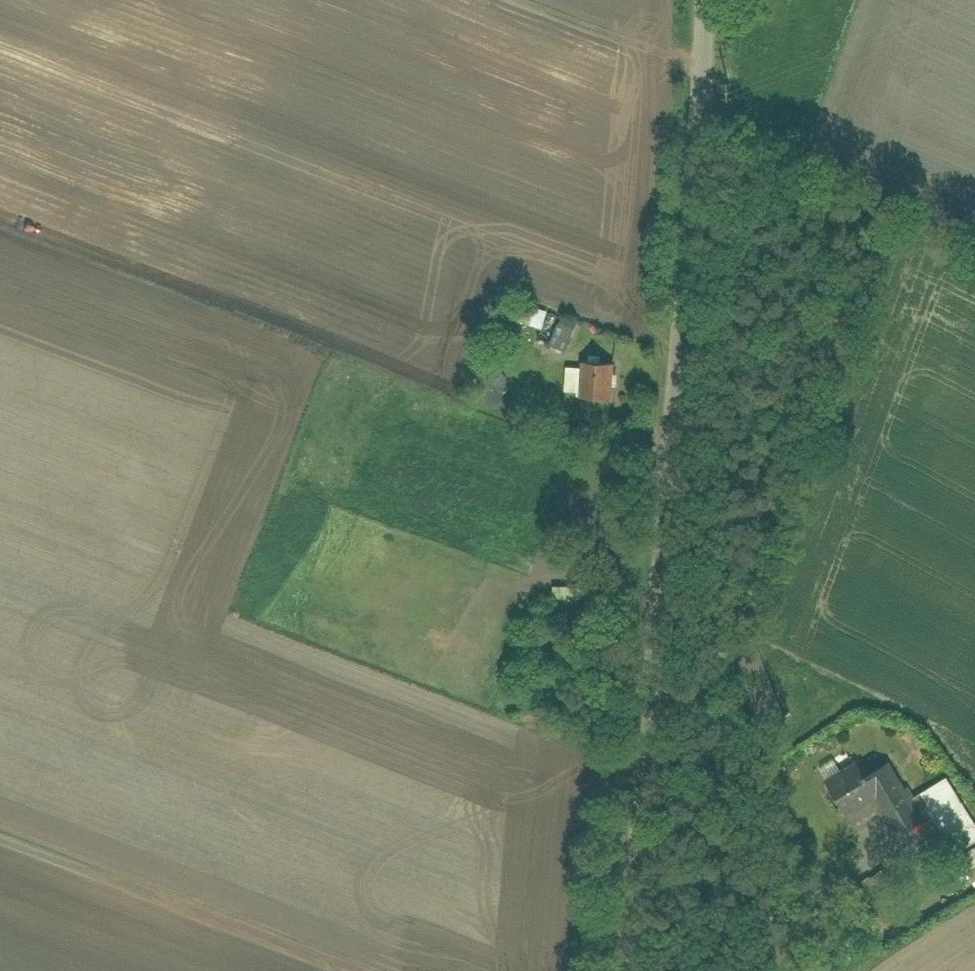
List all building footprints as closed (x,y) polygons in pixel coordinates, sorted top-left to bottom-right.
[(551,348),(568,354),(578,326),(561,321),(551,348)] [(581,399),(614,400),(616,362),(583,361),(581,399)] [(974,869),(974,818),(947,776),(916,796),(887,750),(828,788),(848,819),(875,801),(897,835),(931,813),(970,872),(974,869)]
